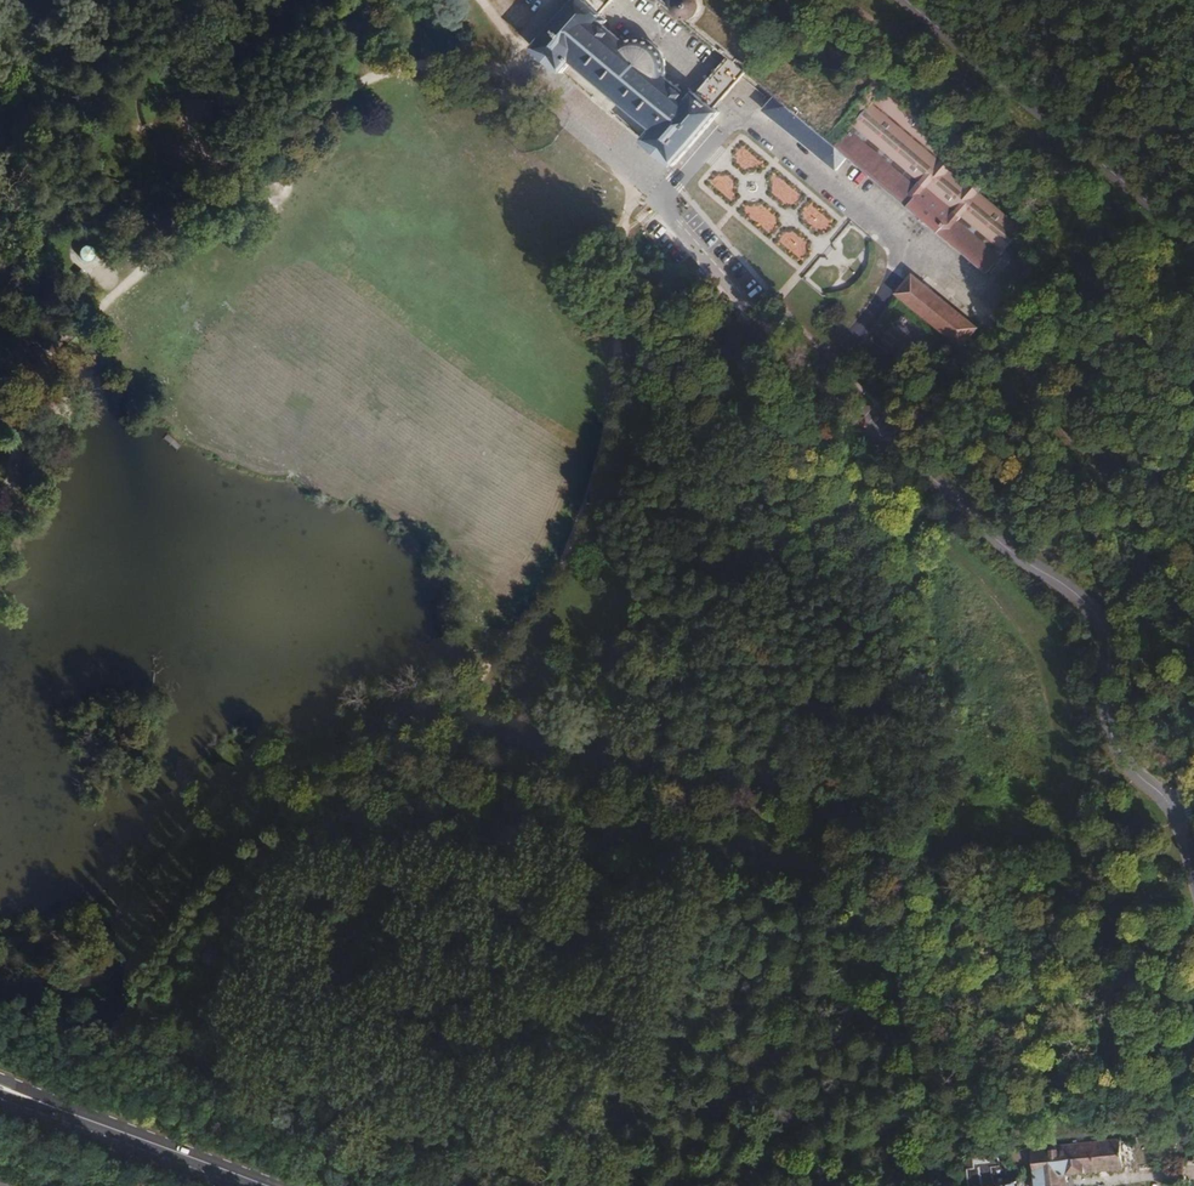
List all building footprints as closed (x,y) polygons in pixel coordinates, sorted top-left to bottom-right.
[(533,47),(561,72),(571,61),(652,129),(643,140),(672,165),(716,113),(712,109),(744,72),(725,56),(695,92),(690,93),(685,89),(681,93),(661,76),(661,59),(657,50),(649,43),(638,38),(625,39),(619,41),(604,28),(604,20),(600,16),(599,12),(609,0),(572,0),(533,47)] [(699,7),(698,2),(697,0),(673,0),(671,3),(671,9),(673,13),(674,16),(677,18),(682,20),(688,20),(691,19),(695,16),(698,11),(699,9),(699,7)] [(950,144),(882,87),(876,95),(868,101),(877,109),(937,159),(950,144)] [(832,145),(773,97),(761,113),(834,173),(844,161),(986,276),(1001,258),(999,256),(1021,229),(992,205),(970,232),(956,221),(959,217),(943,204),(940,208),(932,201),(932,196),(918,184),(914,187),(854,138),(844,130),(832,145)] [(877,109),(868,101),(844,130),(854,138),(877,109)] [(912,274),(895,294),(961,348),(977,328),(912,274)] [(1120,1138),(1032,1148),(1036,1185),(1068,1185),(1067,1175),(1122,1168),(1120,1138)]
